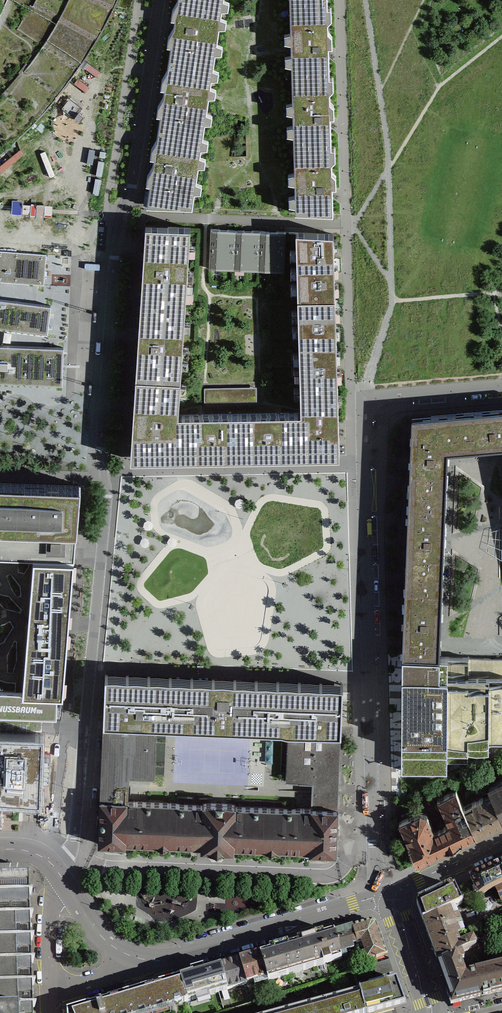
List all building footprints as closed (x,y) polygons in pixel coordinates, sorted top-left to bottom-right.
[(192,208),(194,194),(200,194),(202,183),(196,182),(198,167),(204,168),(206,157),(200,156),(201,149),(207,150),(208,139),(202,138),(204,124),(211,125),(212,114),(206,113),(208,98),(215,99),(216,88),(210,87),(211,80),(217,80),(219,69),(213,69),(215,55),(221,56),(223,45),(216,44),(219,29),(225,30),(227,18),(220,18),(222,10),(228,11),(229,0),(228,0),(178,0),(177,2),(172,9),(171,17),(175,19),(173,28),(168,36),(167,43),(171,46),(167,71),(162,79),(161,86),(164,88),(163,98),(158,105),(157,113),(160,115),(156,140),(151,148),(150,155),(154,158),(152,167),(147,174),(146,182),(150,184),(146,206),(192,208)] [(333,214),(332,185),(336,184),(335,173),(331,168),(331,162),(335,162),(335,150),(331,145),(330,115),(334,114),(333,103),(329,98),(329,92),(333,92),(333,80),(329,75),(328,45),(332,44),(331,33),(328,28),(327,23),(331,22),(331,10),(327,5),(327,0),(289,0),(290,32),(285,32),(285,44),(291,44),(291,54),(285,54),(286,66),(291,66),(292,102),(287,102),(287,114),(292,114),(293,124),(287,124),(288,136),(293,136),(294,172),(288,172),(289,184),(294,184),(295,194),(289,194),(289,206),(295,206),(295,212),(333,214)] [(130,455),(334,451),(339,430),(338,402),(342,402),(341,394),(338,394),(337,377),(341,377),(341,369),(337,369),(336,349),(340,349),(340,341),(336,341),(336,325),(340,325),(339,317),(336,317),(335,300),(339,300),(339,293),(335,293),(334,273),(338,273),(338,265),(334,265),(334,249),(337,249),(337,241),(334,241),(333,234),(296,232),(297,271),(292,271),(292,279),(297,279),(297,295),(292,295),(293,303),(298,303),(298,320),(293,320),(293,327),(298,327),(299,347),(294,347),(294,355),(299,355),(300,371),(295,371),(295,379),(300,379),(300,388),(295,388),(295,396),(300,396),(301,413),(178,415),(190,228),(150,226),(144,251),(130,455)] [(224,229),(211,229),(209,264),(222,264),(224,229)] [(236,230),(224,229),(222,264),(234,265),(236,230)] [(248,230),(236,230),(234,265),(247,265),(248,230)] [(260,231),(248,230),(247,265),(259,266),(260,231)] [(272,231),(260,231),(259,266),(271,266),(272,231)] [(285,232),(272,231),(271,266),(284,267),(285,232)] [(8,282),(44,285),(46,254),(0,251),(0,282),(8,282)] [(47,334),(51,305),(0,299),(0,328),(47,334)] [(62,385),(63,347),(0,345),(0,382),(62,385)] [(501,446),(501,408),(455,412),(459,450),(501,446)] [(411,416),(408,489),(446,491),(448,451),(459,450),(455,412),(411,416)] [(80,484),(0,482),(0,557),(33,558),(67,559),(74,559),(80,484)] [(408,489),(405,572),(443,573),(446,491),(408,489)] [(71,576),(67,576),(67,559),(33,558),(22,693),(57,694),(57,679),(63,679),(63,680),(64,680),(68,625),(63,625),(63,621),(63,618),(69,618),(72,575),(71,575),(71,576)] [(439,656),(443,573),(405,572),(402,655),(439,656)] [(439,656),(402,655),(401,708),(401,770),(447,771),(447,760),(468,760),(468,750),(488,750),(489,740),(501,740),(501,676),(468,676),(468,657),(439,656)] [(105,675),(103,722),(156,724),(156,720),(289,725),(288,730),(340,732),(341,731),(343,684),(340,684),(340,685),(332,688),(331,688),(322,684),(322,683),(319,683),(319,684),(310,688),(309,688),(300,683),(298,683),(289,687),(288,687),(279,682),(276,682),(267,686),(266,686),(257,682),(257,681),(255,681),(245,685),(236,681),(236,680),(233,680),(224,684),(223,684),(214,680),(214,679),(212,679),(212,680),(202,683),(193,679),(193,678),(190,678),(190,679),(181,682),(180,682),(171,678),(171,677),(169,678),(159,682),(150,677),(147,677),(138,681),(137,681),(128,676),(126,676),(117,680),(116,680),(107,675),(108,675),(105,675)] [(56,718),(57,694),(22,693),(0,692),(0,716),(56,718)] [(154,775),(156,724),(103,722),(103,724),(104,724),(102,751),(101,771),(102,771),(101,799),(100,799),(99,816),(98,816),(98,818),(99,818),(99,824),(97,824),(97,825),(99,825),(98,843),(125,845),(125,843),(157,844),(157,845),(169,846),(169,845),(201,846),(200,849),(210,850),(209,852),(212,852),(222,852),(222,853),(224,853),(224,850),(234,851),(234,847),(265,849),(277,850),(277,849),(309,850),(309,852),(336,853),(337,835),(338,835),(338,833),(337,833),(337,828),(338,828),(338,826),(337,826),(338,808),(337,808),(338,783),(341,733),(341,732),(288,730),(288,731),(286,781),(312,782),(311,808),(235,805),(235,804),(203,802),(202,804),(127,801),(128,774),(154,775)] [(0,733),(0,797),(5,797),(40,799),(42,735),(0,733)] [(461,787),(455,773),(449,776),(455,790),(461,787)] [(501,815),(501,782),(494,785),(494,784),(489,787),(493,796),(501,815)] [(449,824),(445,826),(454,845),(462,842),(461,841),(476,834),(465,809),(455,790),(437,798),(449,824)] [(501,822),(501,815),(493,796),(484,800),(483,797),(472,802),(473,805),(465,809),(476,834),(501,822)] [(415,861),(416,863),(446,849),(454,845),(445,826),(434,831),(427,814),(420,812),(398,822),(409,844),(408,845),(415,861)] [(498,865),(470,879),(478,895),(495,888),(501,885),(501,873),(498,865)] [(33,1012),(33,1007),(34,1007),(34,1006),(33,1006),(33,1004),(34,1004),(33,1004),(33,998),(34,998),(34,997),(33,997),(32,994),(33,994),(33,993),(32,993),(32,987),(33,987),(32,987),(32,985),(34,985),(33,984),(32,984),(31,962),(33,962),(33,961),(31,961),(31,940),(32,940),(32,939),(31,939),(30,917),(31,917),(31,916),(30,916),(29,895),(31,895),(31,894),(29,894),(29,869),(27,869),(27,870),(17,870),(8,870),(7,870),(0,871),(0,1012),(33,1012)] [(449,909),(462,903),(454,886),(417,904),(423,921),(449,909)] [(423,921),(432,945),(457,936),(459,935),(456,927),(461,925),(458,917),(453,919),(449,909),(423,921)] [(387,954),(376,923),(372,921),(352,926),(357,943),(352,944),(354,948),(355,954),(359,953),(363,953),(366,961),(387,954)] [(340,952),(354,948),(352,944),(357,943),(352,926),(334,932),(340,952)] [(340,952),(334,932),(260,954),(267,978),(268,981),(279,978),(278,977),(277,975),(323,961),(324,964),(323,964),(342,959),(340,952)] [(438,962),(438,963),(458,954),(476,945),(473,939),(460,944),(457,936),(432,945),(438,962)] [(260,954),(259,954),(240,959),(247,984),(267,978),(260,954)] [(462,1000),(482,996),(477,975),(471,976),(470,974),(465,975),(461,962),(458,954),(438,963),(451,998),(449,999),(451,1005),(462,1002),(462,1000)] [(220,965),(227,990),(247,984),(240,959),(220,965)] [(377,977),(393,972),(389,960),(373,965),(377,977)] [(227,990),(220,965),(204,970),(203,967),(190,970),(191,974),(184,976),(180,977),(187,1001),(227,990)] [(482,970),(483,973),(477,975),(482,996),(483,995),(483,997),(491,995),(490,994),(501,991),(501,965),(482,970)] [(187,1001),(180,977),(101,1001),(99,1002),(97,1002),(95,1003),(89,1005),(89,1004),(66,1011),(67,1012),(65,1012),(66,1012),(191,1012),(187,1001)] [(365,1012),(372,1012),(405,1004),(396,980),(387,982),(387,981),(369,986),(369,987),(359,990),(360,991),(365,1012)] [(250,995),(252,1003),(263,999),(261,991),(250,995)] [(313,1012),(365,1012),(360,991),(311,1004),(313,1012)] [(311,1004),(278,1012),(313,1012),(311,1004)]
